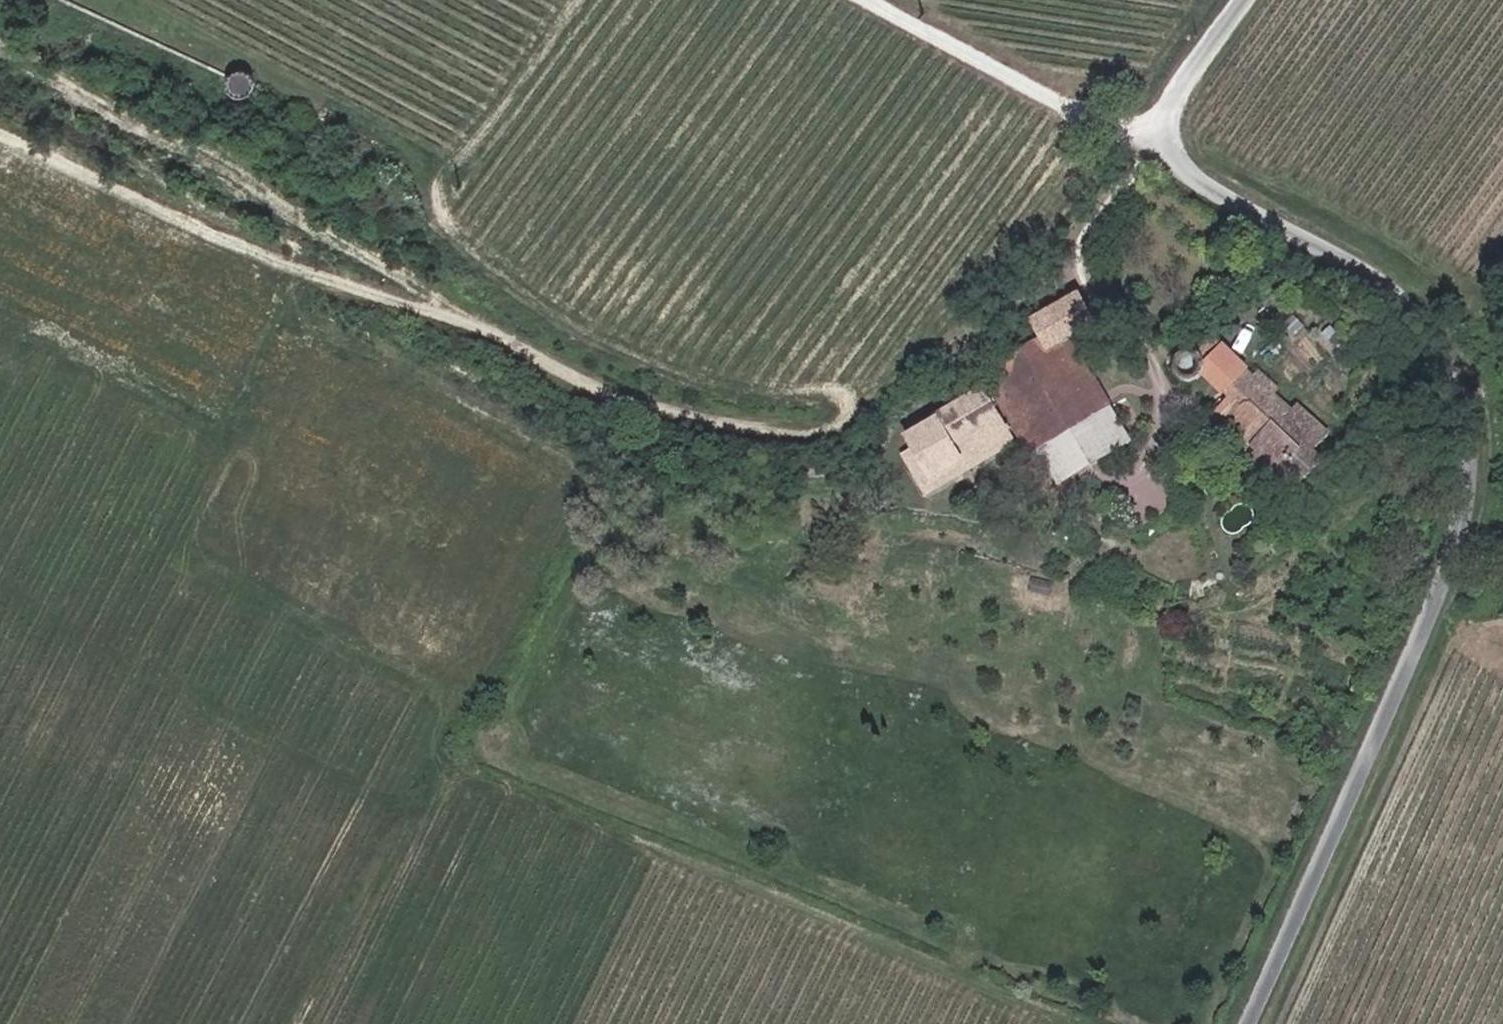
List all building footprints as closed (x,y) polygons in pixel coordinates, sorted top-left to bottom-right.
[(264,66),(262,61),(256,52),(248,49),(240,50),(234,53),(228,58),(226,63),(225,70),(229,78),(240,86),(248,87),(254,86),(260,80),(264,74),(264,66)] [(1082,424),(1107,409),(1068,342),(1085,327),(1065,293),(1019,323),(1030,343),(1075,429),(1082,424)] [(1067,434),(1075,429),(1030,343),(979,373),(987,385),(931,420),(933,424),(904,443),(925,481),(961,459),(956,447),(1005,420),(1033,457),(1067,434)] [(1249,454),(1272,470),(1280,459),(1299,472),(1313,451),(1300,443),(1312,425),(1272,398),(1267,407),(1216,372),(1197,399),(1207,406),(1201,415),(1211,421),(1207,426),(1249,454)] [(1082,424),(1103,459),(1129,441),(1107,409),(1082,424)] [(1067,434),(1089,468),(1103,459),(1082,424),(1075,429),(1067,434)] [(1067,434),(1033,457),(1037,463),(1056,491),(1089,468),(1067,434)] [(1285,492),(1299,472),(1280,459),(1272,470),(1249,454),(1241,467),(1263,482),(1266,478),(1285,492)] [(1056,491),(1037,463),(1022,476),(1041,502),(1056,491)]
